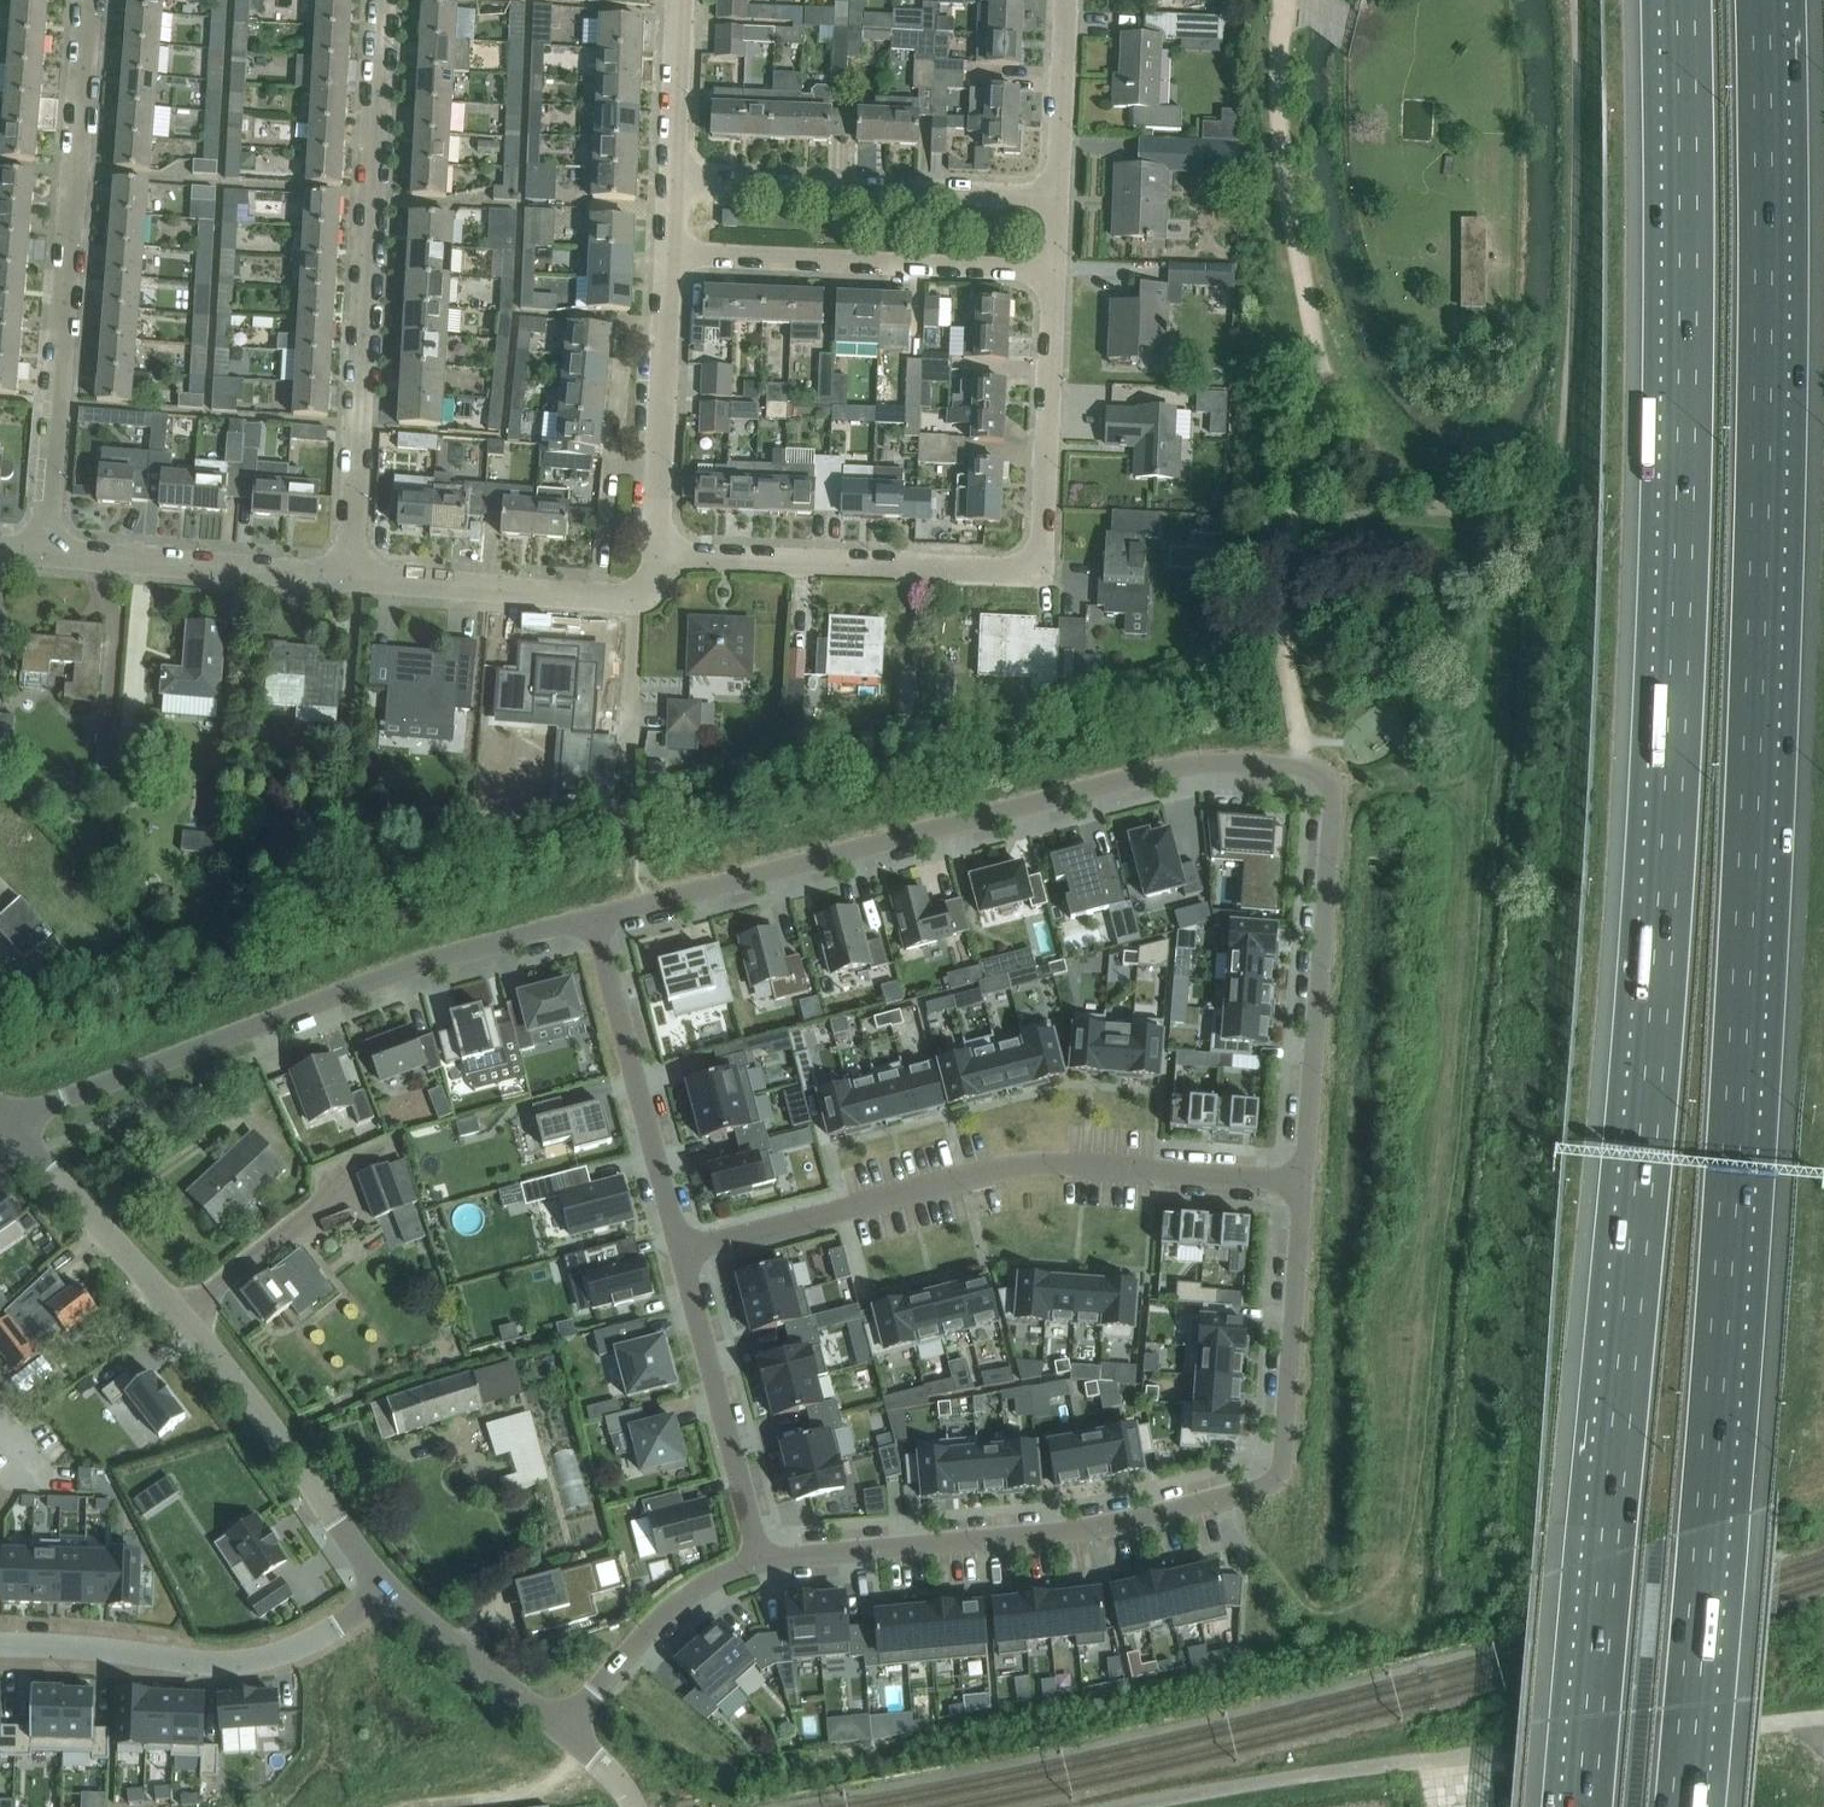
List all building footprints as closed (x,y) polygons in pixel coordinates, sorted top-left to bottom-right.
[(45,35),(47,3),(13,0),(11,32),(45,35)] [(128,10),(162,12),(163,0),(129,0),(128,10)] [(227,0),(213,0),(212,17),(226,17),(227,0)] [(234,20),(248,21),(249,0),(235,0),(234,20)] [(352,0),(317,0),(316,25),(350,27),(352,0)] [(968,2),(978,3),(978,4),(977,35),(1021,37),(1022,6),(998,5),(998,0),(968,0),(968,2)] [(513,9),(512,43),(523,43),(524,9),(525,2),(514,1),(513,9)] [(534,1),(533,12),(532,43),(544,43),(550,43),(552,3),(534,1)] [(850,30),(851,2),(836,1),(835,29),(850,30)] [(865,2),(851,2),(850,30),(864,31),(865,2)] [(923,4),(923,13),(893,12),(893,32),(938,33),(938,31),(938,17),(939,5),(923,4)] [(457,8),(423,6),(421,37),(455,39),(457,8)] [(776,23),(777,9),(749,7),(718,6),(718,20),(776,23)] [(806,10),(795,10),(777,9),(776,23),(794,24),(794,27),(805,28),(806,10)] [(160,44),(162,12),(128,10),(126,41),(160,44)] [(1157,107),(1160,37),(1182,38),(1182,32),(1205,33),(1204,44),(1222,45),(1223,17),(1145,14),(1144,36),(1123,35),(1120,86),(1116,86),(1116,85),(1115,85),(1114,107),(1137,108),(1136,128),(1182,130),(1183,108),(1157,107)] [(224,49),(226,17),(212,17),(210,48),(224,49)] [(938,17),(938,31),(954,32),(954,21),(950,17),(938,17)] [(642,48),(643,19),(601,18),(600,46),(642,48)] [(246,53),(248,21),(234,20),(232,52),(246,53)] [(348,59),(350,27),(316,25),(314,57),(348,59)] [(804,46),(805,28),(794,27),(793,31),(775,31),(775,44),(804,46)] [(747,44),(748,29),(719,28),(718,43),(747,44)] [(847,80),(849,59),(850,30),(835,29),(832,80),(847,80)] [(775,45),(775,44),(775,31),(755,30),(755,44),(775,45)] [(849,59),(862,59),(864,31),(850,30),(849,59)] [(872,31),(872,42),(891,43),(892,32),(872,31)] [(42,66),(45,35),(11,32),(8,63),(42,66)] [(936,62),(938,33),(893,32),(892,32),(891,43),(891,50),(915,51),(913,89),(934,90),(934,88),(935,88),(936,75),(936,62)] [(950,34),(938,33),(936,62),(949,63),(950,34)] [(1020,65),(1021,37),(977,35),(976,63),(1020,65)] [(453,71),(455,39),(421,37),(419,69),(453,71)] [(157,75),(160,44),(126,41),(123,73),(157,75)] [(542,73),(544,43),(532,43),(531,72),(542,73)] [(747,60),(747,44),(718,43),(717,58),(747,60)] [(640,77),(642,48),(600,46),(598,75),(640,77)] [(222,80),(224,49),(210,48),(209,80),(222,80)] [(244,84),(246,53),(232,52),(230,83),(244,84)] [(511,52),(510,74),(521,75),(522,53),(511,52)] [(347,90),(348,59),(314,57),(312,88),(347,90)] [(310,61),(287,61),(286,79),(309,79),(310,61)] [(966,63),(949,63),(936,62),(936,75),(965,76),(966,63)] [(40,98),(42,66),(8,63),(6,95),(40,98)] [(451,103),(453,71),(419,69),(417,101),(451,103)] [(541,103),(542,73),(531,72),(530,102),(541,103)] [(155,107),(157,75),(123,73),(121,104),(155,107)] [(639,107),(640,77),(598,75),(597,105),(639,107)] [(964,90),(965,76),(936,75),(935,88),(964,90)] [(220,112),(222,80),(209,80),(207,111),(220,112)] [(242,116),(244,84),(230,83),(229,115),(242,116)] [(510,84),(509,106),(519,106),(521,85),(510,84)] [(812,90),(812,96),(802,95),(800,140),(829,141),(831,96),(831,91),(827,86),(816,86),(812,90)] [(345,122),(347,90),(312,88),(311,120),(345,122)] [(971,88),(969,117),(969,118),(1018,121),(1019,91),(971,88)] [(743,138),(745,91),(714,89),(712,136),(743,138)] [(771,139),(773,92),(745,91),(743,138),(771,139)] [(800,140),(802,95),(801,95),(802,93),(773,92),(771,139),(800,140)] [(37,129),(40,98),(6,95),(3,127),(37,129)] [(888,112),(889,98),(876,98),(875,111),(859,110),(858,143),(889,144),(890,112),(888,112)] [(919,100),(891,99),(889,98),(888,112),(890,112),(889,144),(917,145),(919,100)] [(449,134),(451,103),(417,101),(415,132),(449,134)] [(540,133),(541,103),(530,102),(528,132),(540,133)] [(934,102),(933,116),(946,117),(946,116),(947,103),(934,102)] [(152,139),(155,107),(121,104),(118,136),(152,139)] [(638,139),(639,107),(597,105),(596,136),(638,139)] [(219,144),(220,112),(207,111),(205,143),(219,144)] [(241,148),(242,116),(229,115),(227,147),(241,148)] [(508,116),(507,137),(518,138),(519,116),(508,116)] [(1017,132),(1018,121),(969,118),(969,117),(946,116),(946,117),(933,116),(932,153),(946,154),(947,127),(969,128),(969,132),(985,133),(984,148),(1004,149),(1004,154),(1021,154),(1022,132),(1017,132)] [(343,153),(345,122),(311,120),(309,151),(343,153)] [(35,161),(37,129),(3,127),(1,158),(35,161)] [(448,166),(449,134),(415,132),(414,164),(448,166)] [(539,163),(540,133),(528,132),(527,162),(539,163)] [(150,170),(152,146),(152,139),(118,136),(116,167),(150,170)] [(636,168),(638,139),(596,136),(594,166),(636,168)] [(516,170),(518,138),(507,137),(505,169),(516,170)] [(217,175),(219,144),(205,143),(204,161),(194,160),(193,174),(217,175)] [(1217,144),(1162,143),(1162,166),(1218,167),(1217,144)] [(239,179),(241,148),(227,147),(225,178),(239,179)] [(341,185),(343,153),(309,151),(307,183),(341,185)] [(955,157),(950,157),(950,170),(964,170),(964,165),(955,157)] [(558,164),(539,163),(527,162),(526,198),(557,199),(558,164)] [(446,197),(448,166),(414,164),(412,195),(446,197)] [(635,200),(636,168),(594,166),(593,198),(635,200)] [(1166,169),(1117,167),(1114,236),(1160,238),(1162,204),(1164,205),(1166,169)] [(515,201),(516,170),(505,169),(504,186),(492,186),(491,199),(515,201)] [(31,205),(34,174),(0,171),(0,203),(31,205)] [(115,180),(112,212),(146,214),(149,183),(115,180)] [(214,220),(216,188),(192,186),(190,219),(200,219),(214,220)] [(247,204),(248,191),(224,189),(223,221),(237,222),(238,204),(247,204)] [(306,194),(305,218),(304,225),(339,227),(341,196),(306,194)] [(257,196),(256,215),(296,217),(297,199),(257,196)] [(31,205),(0,203),(0,234),(29,237),(31,205)] [(556,209),(548,209),(524,208),(523,245),(535,246),(547,246),(554,246),(556,209)] [(486,250),(501,251),(513,251),(515,211),(488,210),(486,250)] [(144,246),(146,214),(112,212),(109,243),(144,246)] [(737,227),(737,213),(724,212),(723,226),(737,227)] [(453,217),(411,214),(410,243),(451,246),(453,217)] [(634,220),(592,218),(591,247),(633,249),(634,220)] [(1489,219),(1465,218),(1463,309),(1487,310),(1489,219)] [(212,251),(214,220),(200,219),(198,251),(212,251)] [(235,253),(237,222),(223,221),(221,252),(235,253)] [(337,259),(339,227),(304,225),(303,257),(337,259)] [(26,268),(29,237),(0,234),(0,266),(26,268)] [(141,277),(144,246),(109,243),(107,274),(141,277)] [(449,275),(451,246),(410,243),(408,273),(449,275)] [(534,275),(535,246),(523,245),(521,275),(534,275)] [(631,279),(633,249),(591,247),(590,277),(631,279)] [(210,283),(212,251),(198,251),(196,282),(210,283)] [(512,278),(513,251),(501,251),(499,277),(512,278)] [(233,285),(235,253),(221,252),(219,284),(233,285)] [(335,290),(337,259),(303,257),(301,288),(335,290)] [(1111,301),(1109,360),(1139,361),(1139,347),(1169,348),(1171,301),(1183,301),(1183,295),(1183,286),(1234,288),(1235,266),(1191,264),(1169,263),(1169,285),(1140,284),(1139,302),(1111,301)] [(26,268),(0,266),(0,298),(24,300),(26,268)] [(448,305),(449,275),(408,273),(406,302),(448,305)] [(139,309),(141,277),(107,274),(104,306),(139,309)] [(533,293),(534,275),(521,275),(520,308),(555,311),(557,294),(533,293)] [(510,308),(512,278),(499,277),(498,307),(510,308)] [(630,311),(631,279),(590,277),(588,309),(630,311)] [(209,314),(210,283),(196,282),(195,314),(209,314)] [(231,316),(233,285),(219,284),(217,315),(231,316)] [(879,328),(880,296),(852,294),(852,297),(838,296),(839,287),(837,287),(835,343),(879,345),(880,328),(879,328)] [(333,322),(335,290),(301,288),(299,320),(333,322)] [(693,310),(691,345),(705,346),(705,329),(720,329),(719,340),(732,340),(734,340),(734,322),(732,321),(734,289),(706,288),(705,311),(693,310)] [(762,323),(763,291),(734,289),(732,321),(734,322),(762,323)] [(790,324),(792,292),(763,291),(762,323),(790,324)] [(790,324),(789,341),(805,341),(820,342),(821,325),(822,293),(792,292),(790,324)] [(911,297),(880,296),(879,328),(880,328),(909,329),(911,297)] [(24,300),(0,298),(0,329),(21,331),(24,300)] [(938,327),(940,298),(925,298),(924,326),(938,327)] [(1010,301),(977,300),(976,329),(1008,331),(1010,301)] [(446,335),(448,305),(406,302),(404,332),(446,335)] [(136,340),(139,309),(104,306),(102,337),(136,340)] [(508,339),(510,308),(498,307),(495,338),(508,339)] [(207,346),(209,314),(195,314),(193,345),(207,346)] [(229,348),(231,316),(217,315),(216,347),(229,348)] [(518,317),(518,319),(515,349),(527,351),(529,333),(543,335),(544,319),(518,317)] [(332,353),(333,322),(299,320),(298,336),(278,335),(277,350),(297,351),(332,353)] [(608,359),(611,329),(568,324),(565,355),(608,359)] [(21,331),(0,329),(0,361),(19,363),(21,331)] [(1007,360),(1008,331),(976,329),(966,329),(964,358),(1007,360)] [(444,364),(446,335),(404,332),(403,362),(444,364)] [(134,372),(136,340),(102,337),(99,369),(134,372)] [(505,368),(508,339),(495,338),(493,367),(505,368)] [(205,378),(207,346),(193,345),(191,377),(205,378)] [(228,379),(229,348),(216,347),(214,378),(228,379)] [(524,381),(527,351),(515,349),(512,380),(524,381)] [(330,385),(332,353),(297,351),(295,383),(330,385)] [(952,355),(923,354),(923,360),(922,368),(951,369),(952,355)] [(605,390),(608,359),(565,355),(563,385),(605,390)] [(818,356),(817,405),(831,405),(832,377),(833,357),(818,356)] [(922,382),(922,368),(923,360),(908,359),(906,407),(906,409),(921,410),(921,408),(921,399),(922,382)] [(19,363),(0,361),(0,393),(16,394),(19,363)] [(442,394),(444,364),(403,362),(401,392),(442,394)] [(730,382),(730,367),(702,366),(701,381),(730,382)] [(503,398),(505,368),(493,367),(490,397),(503,398)] [(951,383),(951,369),(922,368),(922,382),(951,383)] [(131,403),(133,379),(134,372),(99,369),(97,401),(131,403)] [(203,409),(205,378),(191,377),(190,395),(180,394),(179,407),(203,409)] [(845,406),(846,377),(832,377),(831,405),(845,406)] [(227,397),(228,379),(214,378),(212,410),(236,412),(237,398),(227,397)] [(521,411),(524,381),(512,380),(509,409),(521,411)] [(1005,414),(1006,382),(962,380),(961,395),(952,395),(952,409),(953,411),(1005,414)] [(729,398),(730,382),(701,381),(701,396),(729,398)] [(328,417),(330,385),(295,383),(294,415),(328,417)] [(602,419),(605,390),(563,385),(560,415),(602,419)] [(786,403),(787,386),(776,385),(775,403),(786,403)] [(1197,391),(1197,413),(1227,414),(1227,393),(1197,391)] [(441,427),(442,394),(401,392),(399,424),(441,427)] [(500,429),(503,398),(490,397),(487,427),(500,429)] [(921,399),(921,408),(931,408),(932,399),(921,399)] [(767,402),(767,420),(786,421),(786,403),(775,403),(767,402)] [(728,420),(729,405),(700,403),(699,419),(728,420)] [(920,435),(921,410),(906,409),(906,407),(876,406),(875,423),(905,425),(904,436),(919,437),(920,435)] [(1139,408),(1139,411),(1108,410),(1107,445),(1120,445),(1120,446),(1127,447),(1127,441),(1137,442),(1136,476),(1178,477),(1179,439),(1173,439),(1174,409),(1139,408)] [(518,439),(521,411),(509,409),(507,438),(518,439)] [(1004,441),(1005,414),(953,411),(952,409),(948,409),(947,424),(971,425),(971,440),(1004,441)] [(152,428),(153,414),(105,410),(104,424),(152,428)] [(168,415),(153,414),(152,428),(150,451),(148,472),(146,501),(160,502),(160,507),(192,510),(195,475),(194,475),(171,473),(172,453),(165,453),(168,415)] [(547,442),(546,453),(593,458),(594,449),(599,449),(602,419),(560,415),(557,443),(547,442)] [(727,436),(728,420),(699,419),(698,434),(727,436)] [(230,420),(229,434),(244,435),(245,421),(230,420)] [(326,442),(327,428),(292,425),(291,439),(326,442)] [(438,437),(399,433),(397,447),(437,451),(438,437)] [(919,437),(919,449),(965,451),(965,438),(958,437),(941,437),(941,436),(920,435),(919,437)] [(501,458),(502,442),(489,440),(488,457),(501,458)] [(101,468),(98,502),(131,505),(131,500),(146,501),(148,472),(150,451),(103,447),(101,468)] [(919,449),(918,463),(957,464),(964,465),(965,451),(919,449)] [(755,464),(753,512),(782,513),(784,466),(784,451),(773,450),(773,465),(755,464)] [(592,472),(593,458),(546,453),(541,452),(539,466),(592,472)] [(826,506),(828,458),(815,457),(814,467),(784,466),(782,513),(813,515),(813,505),(826,506)] [(870,517),(872,469),(845,468),(845,458),(828,458),(826,506),(843,506),(842,516),(870,517)] [(12,464),(8,461),(2,461),(2,460),(1,459),(1,460),(0,460),(0,487),(1,479),(6,479),(10,477),(13,474),(14,468),(12,464)] [(209,462),(196,461),(195,461),(194,475),(195,475),(192,510),(224,512),(225,496),(239,498),(242,464),(227,463),(226,477),(208,476),(209,462)] [(957,477),(957,492),(1001,495),(1002,479),(1008,479),(1008,465),(1003,465),(1003,463),(970,462),(970,478),(957,477)] [(286,518),(289,468),(289,466),(258,463),(257,463),(253,515),(286,518)] [(753,512),(755,464),(727,463),(727,466),(727,479),(725,479),(723,511),(753,512)] [(727,466),(698,465),(698,477),(683,477),(682,498),(697,499),(696,510),(723,511),(725,479),(727,479),(727,466)] [(302,469),(289,468),(286,518),(317,520),(320,486),(301,484),(302,469)] [(916,519),(917,490),(902,489),(903,470),(872,469),(870,517),(916,519)] [(482,513),(485,484),(450,481),(451,474),(435,473),(435,480),(433,494),(432,494),(429,529),(463,532),(464,516),(484,518),(484,514),(482,513)] [(396,477),(394,492),(401,492),(398,526),(402,527),(402,531),(416,532),(416,528),(429,529),(432,494),(433,494),(435,480),(396,477)] [(532,537),(536,489),(485,484),(482,513),(484,514),(503,515),(502,535),(532,537)] [(570,491),(536,489),(532,537),(566,540),(570,491)] [(930,520),(931,491),(917,490),(916,519),(930,520)] [(1000,522),(1001,495),(957,492),(956,520),(1000,522)] [(594,524),(595,509),(582,508),(581,523),(594,524)] [(1100,571),(1098,606),(1106,607),(1106,613),(1147,616),(1149,564),(1145,564),(1146,536),(1159,537),(1160,513),(1112,511),(1111,535),(1107,534),(1107,533),(1106,533),(1105,562),(1104,572),(1100,571)] [(1213,517),(1213,534),(1222,534),(1222,517),(1213,517)] [(1034,654),(1035,618),(981,616),(980,640),(981,640),(980,675),(1032,677),(1031,690),(1056,683),(1056,678),(1058,656),(1057,656),(1034,654)] [(881,679),(884,620),(830,617),(828,641),(829,641),(828,677),(881,679)] [(1084,657),(1086,621),(1059,619),(1058,644),(1057,644),(1057,656),(1058,656),(1056,678),(1100,680),(1101,658),(1084,657)] [(97,703),(103,625),(81,623),(80,626),(70,625),(70,622),(57,621),(55,638),(26,636),(23,660),(22,672),(50,674),(51,663),(76,665),(74,684),(66,684),(64,700),(97,703)] [(750,677),(752,623),(692,621),(690,675),(750,677)] [(218,700),(224,626),(188,623),(184,671),(164,669),(162,695),(218,700)] [(387,709),(386,722),(454,727),(456,705),(465,706),(471,641),(462,640),(446,639),(445,653),(393,648),(387,709)] [(336,725),(341,664),(319,663),(321,648),(270,644),(268,671),(267,671),(264,705),(297,708),(296,722),(336,725)] [(578,694),(581,649),(521,644),(517,698),(576,702),(574,731),(564,730),(562,762),(593,764),(596,733),(595,733),(598,696),(578,694)] [(756,696),(757,685),(700,683),(700,694),(756,696)] [(698,733),(699,704),(670,703),(669,732),(698,733)] [(0,715),(0,749),(12,750),(14,716),(0,715)] [(114,769),(117,728),(99,727),(96,768),(114,769)] [(131,771),(134,729),(117,728),(114,769),(131,771)] [(654,770),(688,772),(690,738),(656,736),(654,770)] [(1279,908),(1285,828),(1275,827),(1276,822),(1270,822),(1246,820),(1217,817),(1218,823),(1208,822),(1211,855),(1214,855),(1255,858),(1251,906),(1276,908),(1279,908)] [(183,831),(181,851),(215,855),(217,836),(183,831)] [(1148,832),(1129,837),(1145,897),(1183,888),(1185,897),(1203,892),(1195,862),(1178,867),(1169,831),(1149,837),(1148,832)] [(1124,903),(1112,856),(1095,860),(1092,847),(1050,858),(1056,882),(1065,879),(1070,897),(1065,898),(1071,919),(1108,909),(1108,907),(1124,903)] [(1026,879),(1022,865),(971,878),(980,914),(1031,900),(1033,908),(1047,904),(1040,875),(1026,879)] [(969,931),(961,899),(928,907),(924,890),(892,899),(905,950),(937,942),(937,940),(951,937),(951,935),(969,931)] [(0,919),(0,932),(27,962),(55,936),(21,899),(0,919)] [(1208,907),(1193,910),(1197,924),(1211,921),(1208,907)] [(888,964),(882,939),(865,943),(856,908),(816,918),(831,974),(869,964),(871,969),(888,964)] [(1273,957),(1275,926),(1232,923),(1230,954),(1273,957)] [(1197,926),(1177,931),(1176,949),(1188,950),(1195,951),(1197,926)] [(739,938),(752,987),(770,983),(775,1001),(808,992),(799,955),(784,959),(776,929),(739,938)] [(1168,941),(1139,948),(1139,953),(1138,965),(1167,968),(1168,941)] [(690,956),(689,951),(660,959),(661,961),(658,962),(669,1003),(672,1002),(672,1004),(729,990),(730,990),(720,948),(719,948),(690,956)] [(1031,948),(998,956),(1003,976),(1007,975),(1036,968),(1031,948)] [(1187,965),(1188,950),(1176,949),(1175,964),(1187,965)] [(1124,952),(1123,964),(1138,966),(1138,965),(1139,953),(1124,952)] [(1271,985),(1273,957),(1230,954),(1227,982),(1271,985)] [(998,957),(978,962),(979,967),(983,981),(1003,976),(998,957)] [(1068,973),(1064,960),(1050,964),(1053,977),(1068,973)] [(1050,964),(1036,968),(1039,981),(1053,977),(1050,964)] [(971,969),(967,977),(969,984),(978,982),(983,981),(979,967),(971,969)] [(983,981),(978,982),(982,996),(1010,989),(1007,975),(1003,976),(983,981)] [(656,977),(644,981),(648,995),(660,992),(656,977)] [(1186,1008),(1188,979),(1174,978),(1171,1007),(1186,1008)] [(897,981),(881,986),(886,1004),(902,1000),(897,981)] [(520,995),(521,1000),(506,1004),(519,1052),(534,1048),(530,1031),(580,1018),(575,1001),(580,1000),(576,984),(571,985),(570,982),(520,995)] [(1268,1014),(1271,985),(1227,982),(1225,1010),(1225,1011),(1268,1014)] [(980,990),(967,993),(970,1007),(984,1004),(980,990)] [(955,1008),(953,997),(938,1000),(942,1012),(955,1008)] [(454,1030),(438,1034),(446,1064),(462,1060),(462,1062),(465,1074),(507,1063),(503,1049),(492,1007),(483,1010),(482,1005),(460,1011),(450,1014),(454,1030)] [(1185,1023),(1186,1008),(1171,1007),(1170,1021),(1185,1023)] [(1211,1040),(1210,1053),(1219,1054),(1233,1055),(1251,1057),(1252,1043),(1266,1044),(1268,1014),(1225,1011),(1225,1010),(1213,1009),(1211,1040)] [(903,1024),(900,1010),(887,1014),(890,1026),(890,1028),(903,1024)] [(887,1014),(874,1017),(877,1029),(890,1026),(887,1014)] [(1075,1014),(1070,1070),(1099,1072),(1100,1072),(1104,1029),(1105,1017),(1104,1017),(1075,1014)] [(846,1017),(830,1021),(833,1035),(850,1031),(846,1017)] [(1104,1029),(1100,1072),(1101,1072),(1128,1074),(1129,1074),(1133,1018),(1132,1018),(1131,1031),(1104,1029),(1105,1017),(1104,1029)] [(1159,1077),(1164,1021),(1133,1018),(1129,1074),(1130,1074),(1159,1077)] [(1063,1077),(1049,1021),(1020,1029),(1034,1084),(1063,1077)] [(381,1081),(424,1064),(428,1073),(442,1068),(433,1034),(417,1040),(412,1027),(367,1044),(381,1081)] [(803,1028),(788,1032),(791,1043),(806,1040),(803,1028)] [(993,1036),(1007,1091),(1034,1084),(1020,1029),(1023,1042),(997,1049),(993,1036)] [(788,1032),(764,1038),(769,1056),(792,1049),(788,1032)] [(993,1036),(964,1043),(979,1098),(1007,1091),(993,1036)] [(720,1075),(687,1083),(695,1111),(754,1096),(746,1068),(749,1068),(745,1053),(752,1051),(749,1042),(717,1050),(719,1060),(716,1060),(720,1075)] [(950,1105),(979,1098),(964,1043),(967,1056),(939,1063),(950,1105)] [(808,1051),(794,1055),(802,1087),(803,1092),(818,1088),(808,1051)] [(1232,1068),(1233,1055),(1219,1054),(1218,1067),(1232,1068)] [(334,1056),(291,1072),(310,1122),(351,1106),(358,1124),(374,1118),(363,1090),(349,1095),(334,1056)] [(914,1114),(903,1072),(904,1072),(901,1063),(873,1070),(872,1070),(873,1075),(874,1074),(875,1080),(886,1121),(887,1121),(913,1115),(914,1114)] [(943,1107),(932,1065),(904,1072),(903,1072),(914,1114),(915,1114),(943,1107)] [(886,1121),(875,1080),(874,1074),(873,1075),(846,1081),(845,1082),(846,1087),(847,1087),(858,1129),(858,1128),(885,1122),(886,1121)] [(802,1087),(785,1092),(788,1104),(805,1099),(803,1092),(802,1087)] [(858,1129),(847,1087),(846,1087),(818,1094),(829,1136),(857,1129),(858,1129)] [(761,1123),(754,1096),(695,1111),(702,1139),(734,1130),(738,1144),(767,1137),(764,1122),(761,1123)] [(1214,1132),(1216,1102),(1173,1098),(1170,1129),(1172,1129),(1214,1132)] [(612,1142),(602,1103),(564,1113),(561,1099),(533,1106),(543,1147),(572,1140),(575,1152),(612,1142)] [(1255,1135),(1258,1105),(1216,1102),(1214,1132),(1254,1135),(1255,1135)] [(452,1114),(449,1105),(435,1110),(439,1119),(452,1114)] [(476,1116),(456,1122),(460,1137),(480,1132),(476,1116)] [(808,1129),(795,1133),(798,1146),(811,1142),(808,1129)] [(223,1166),(193,1193),(223,1225),(285,1167),(253,1133),(220,1163),(223,1166)] [(776,1181),(768,1153),(771,1152),(767,1137),(738,1144),(742,1159),(709,1167),(717,1196),(732,1192),(733,1197),(752,1192),(751,1188),(776,1181)] [(404,1207),(388,1165),(358,1176),(374,1218),(404,1207)] [(628,1205),(621,1178),(579,1188),(575,1171),(521,1184),(527,1203),(560,1195),(571,1235),(632,1219),(632,1217),(629,1219),(626,1206),(628,1205)] [(17,1221),(0,1196),(0,1233),(17,1221)] [(1205,1248),(1207,1219),(1165,1216),(1164,1216),(1162,1245),(1205,1248)] [(1247,1251),(1249,1222),(1247,1222),(1207,1219),(1205,1248),(1247,1251)] [(651,1294),(642,1257),(628,1260),(623,1242),(564,1257),(569,1279),(585,1274),(595,1309),(613,1304),(614,1307),(633,1302),(632,1299),(651,1294)] [(851,1277),(844,1248),(829,1252),(836,1281),(851,1277)] [(268,1273),(243,1293),(266,1324),(291,1305),(299,1315),(317,1302),(297,1276),(300,1273),(288,1258),(269,1274),(268,1273)] [(798,1290),(791,1263),(738,1277),(745,1305),(798,1291),(798,1290)] [(67,1332),(97,1309),(78,1284),(67,1293),(50,1270),(6,1311),(9,1315),(10,1314),(31,1342),(58,1322),(67,1332)] [(1046,1322),(1049,1278),(1048,1278),(1019,1276),(1018,1291),(1005,1290),(998,1291),(1005,1319),(1045,1322),(1046,1322)] [(1074,1324),(1078,1280),(1077,1280),(1049,1278),(1046,1322),(1047,1322),(1074,1324)] [(998,1321),(987,1279),(959,1286),(958,1286),(969,1329),(998,1321)] [(1103,1326),(1106,1282),(1105,1282),(1078,1280),(1074,1324),(1075,1324),(1102,1326),(1103,1326)] [(1132,1341),(1136,1285),(1106,1282),(1103,1326),(1102,1326),(1101,1338),(1103,1338),(1132,1341)] [(1199,1304),(1201,1289),(1201,1284),(1177,1283),(1175,1302),(1199,1304)] [(969,1329),(958,1286),(958,1287),(931,1294),(930,1294),(941,1336),(942,1336),(969,1329)] [(798,1290),(798,1291),(745,1305),(752,1333),(785,1324),(788,1338),(818,1331),(814,1316),(811,1317),(804,1288),(798,1290)] [(1216,1305),(1218,1291),(1201,1289),(1199,1304),(1203,1304),(1216,1305)] [(941,1336),(930,1294),(903,1301),(902,1301),(914,1348),(915,1348),(942,1341),(943,1340),(942,1336),(941,1336)] [(914,1348),(902,1301),(901,1301),(874,1309),(877,1322),(886,1355),(914,1348)] [(858,1304),(843,1308),(847,1323),(861,1319),(858,1304)] [(1231,1320),(1232,1306),(1216,1305),(1203,1304),(1202,1318),(1231,1320)] [(40,1353),(31,1342),(10,1314),(9,1315),(0,1322),(0,1350),(16,1371),(40,1353)] [(1243,1350),(1245,1321),(1231,1320),(1202,1318),(1190,1317),(1187,1346),(1187,1347),(1199,1348),(1199,1347),(1243,1351),(1243,1350)] [(572,1320),(556,1324),(560,1340),(576,1336),(572,1320)] [(599,1356),(616,1352),(628,1398),(676,1385),(663,1338),(649,1341),(643,1320),(593,1333),(599,1356)] [(886,1355),(877,1322),(864,1326),(872,1359),(886,1355)] [(828,1374),(820,1346),(822,1346),(818,1331),(788,1338),(792,1353),(760,1361),(760,1363),(758,1363),(765,1390),(767,1390),(767,1389),(815,1377),(815,1378),(828,1374)] [(1243,1352),(1243,1351),(1199,1347),(1199,1348),(1197,1376),(1241,1380),(1243,1352)] [(1158,1373),(1159,1356),(1144,1355),(1143,1372),(1158,1373)] [(1069,1360),(1054,1362),(1056,1375),(1071,1372),(1069,1360)] [(473,1374),(372,1406),(383,1439),(398,1434),(398,1435),(483,1407),(483,1405),(523,1392),(513,1361),(473,1374)] [(1097,1382),(1097,1368),(1098,1367),(1080,1366),(1080,1380),(1097,1382)] [(1014,1382),(1010,1368),(981,1373),(984,1387),(1014,1382)] [(1113,1383),(1114,1369),(1097,1368),(1097,1382),(1113,1383)] [(973,1390),(968,1371),(952,1376),(956,1394),(973,1390)] [(126,1373),(102,1392),(112,1404),(126,1394),(159,1437),(185,1417),(173,1401),(176,1398),(164,1382),(160,1385),(151,1373),(135,1385),(126,1373)] [(1239,1408),(1241,1380),(1197,1376),(1195,1404),(1195,1405),(1239,1408)] [(822,1404),(815,1378),(815,1377),(767,1389),(767,1390),(774,1417),(806,1408),(810,1422),(840,1415),(836,1400),(822,1404)] [(88,1378),(77,1387),(84,1396),(95,1388),(88,1378)] [(947,1394),(944,1381),(924,1385),(927,1397),(947,1394)] [(1034,1386),(1030,1386),(1032,1397),(1033,1400),(1050,1399),(1070,1396),(1065,1381),(1048,1383),(1034,1386)] [(1099,1396),(1097,1382),(1084,1384),(1087,1398),(1099,1396)] [(1030,1386),(1013,1389),(1015,1400),(1032,1397),(1030,1386)] [(1157,1402),(1159,1388),(1146,1387),(1145,1401),(1148,1401),(1157,1402)] [(900,1391),(882,1395),(885,1409),(903,1405),(900,1391)] [(983,1397),(973,1397),(974,1414),(984,1413),(983,1397)] [(951,1416),(950,1402),(937,1403),(939,1417),(951,1416)] [(1181,1434),(1180,1447),(1208,1450),(1209,1436),(1237,1439),(1239,1409),(1239,1408),(1195,1405),(1195,1404),(1183,1403),(1183,1405),(1181,1434)] [(601,1404),(586,1408),(590,1422),(604,1418),(601,1404)] [(642,1408),(605,1418),(609,1436),(631,1430),(642,1472),(685,1461),(674,1418),(646,1425),(642,1408)] [(842,1460),(835,1432),(843,1430),(840,1415),(810,1422),(814,1437),(782,1445),(788,1472),(789,1473),(838,1460),(838,1461),(842,1460)] [(556,1484),(540,1417),(495,1427),(504,1463),(519,1460),(527,1491),(556,1484)] [(1149,1425),(1107,1432),(1114,1475),(1143,1470),(1141,1456),(1154,1453),(1149,1425)] [(1114,1475),(1107,1432),(1106,1428),(1076,1433),(1077,1438),(1084,1481),(1114,1475)] [(890,1433),(876,1437),(879,1449),(894,1446),(890,1433)] [(982,1493),(977,1445),(977,1437),(975,1438),(948,1440),(953,1496),(982,1493)] [(1084,1481),(1077,1438),(1048,1443),(1056,1486),(1084,1481)] [(953,1496),(948,1440),(917,1443),(918,1455),(905,1456),(907,1485),(921,1484),(922,1498),(953,1496)] [(1039,1488),(1035,1440),(1006,1442),(1010,1490),(1039,1488)] [(1010,1490),(1006,1442),(977,1445),(982,1493),(1010,1490)] [(901,1475),(900,1464),(895,1445),(878,1450),(886,1479),(901,1475)] [(585,1455),(564,1457),(568,1512),(589,1511),(585,1455)] [(838,1461),(838,1460),(789,1473),(788,1472),(787,1472),(794,1500),(795,1499),(796,1501),(844,1488),(843,1487),(845,1486),(838,1461)] [(79,1468),(78,1479),(91,1479),(92,1469),(79,1468)] [(146,1491),(133,1499),(144,1515),(157,1507),(146,1491)] [(660,1555),(716,1540),(705,1500),(676,1508),(673,1494),(642,1502),(646,1518),(650,1517),(660,1555)] [(22,1496),(22,1505),(35,1505),(35,1496),(22,1496)] [(48,1496),(48,1507),(60,1507),(61,1497),(48,1496)] [(61,1497),(60,1507),(78,1508),(78,1497),(61,1497)] [(97,1499),(96,1510),(109,1510),(109,1499),(97,1499)] [(287,1560),(277,1545),(278,1545),(268,1530),(267,1530),(257,1515),(250,1520),(247,1516),(242,1518),(238,1520),(235,1522),(234,1524),(232,1525),(230,1527),(233,1531),(226,1536),(243,1561),(231,1569),(251,1599),(249,1600),(260,1618),(292,1596),(281,1579),(271,1585),(264,1575),(287,1560)] [(32,1541),(32,1547),(33,1547),(31,1602),(57,1603),(59,1553),(60,1553),(60,1542),(32,1541)] [(4,1546),(2,1601),(31,1602),(33,1547),(32,1547),(4,1546)] [(59,1553),(57,1603),(83,1604),(85,1554),(60,1553),(59,1553)] [(85,1554),(83,1604),(108,1605),(109,1605),(111,1555),(109,1555),(85,1554)] [(108,1605),(108,1606),(138,1607),(139,1555),(109,1554),(109,1555),(111,1555),(109,1605),(108,1605)] [(520,1583),(515,1584),(521,1606),(526,1605),(527,1604),(529,1610),(521,1613),(527,1635),(593,1618),(587,1597),(624,1587),(616,1557),(520,1583)] [(1240,1607),(1243,1577),(1222,1576),(1218,1577),(1215,1565),(1188,1571),(1201,1624),(1227,1618),(1225,1606),(1240,1607)] [(1201,1624),(1188,1571),(1164,1577),(1163,1577),(1173,1618),(1171,1619),(1174,1630),(1201,1624)] [(1173,1618),(1163,1577),(1164,1577),(1164,1575),(1136,1581),(1137,1583),(1138,1583),(1147,1624),(1148,1624),(1171,1619),(1173,1618)] [(1147,1624),(1138,1583),(1137,1583),(1111,1589),(1122,1636),(1150,1630),(1148,1624),(1147,1624)] [(1105,1645),(1099,1591),(1072,1594),(1077,1636),(1076,1636),(1077,1648),(1105,1645)] [(847,1627),(844,1594),(817,1596),(815,1597),(821,1657),(849,1655),(849,1658),(864,1657),(862,1626),(847,1627)] [(1077,1636),(1072,1594),(1048,1596),(1046,1596),(1051,1639),(1076,1636),(1077,1636)] [(793,1660),(821,1657),(815,1597),(817,1596),(816,1595),(788,1597),(789,1599),(787,1599),(790,1633),(765,1635),(775,1664),(793,1663),(793,1660)] [(1051,1639),(1046,1596),(1048,1596),(1047,1595),(1019,1598),(1019,1599),(1021,1599),(1025,1642),(1026,1642),(1051,1639)] [(1025,1642),(1021,1599),(1019,1599),(994,1602),(999,1656),(1027,1653),(1026,1642),(1025,1642)] [(986,1657),(982,1603),(956,1606),(954,1606),(959,1660),(986,1657)] [(959,1660),(954,1606),(956,1606),(955,1604),(927,1606),(928,1608),(933,1662),(959,1660)] [(933,1662),(928,1608),(903,1610),(902,1610),(907,1664),(933,1662)] [(907,1664),(902,1610),(876,1613),(877,1625),(862,1626),(864,1657),(865,1668),(907,1664)] [(775,1664),(765,1635),(757,1635),(742,1649),(719,1624),(698,1643),(735,1684),(736,1683),(756,1666),(761,1672),(775,1664)] [(735,1684),(698,1643),(676,1662),(699,1687),(683,1701),(707,1720),(719,1709),(717,1707),(739,1687),(736,1683),(735,1684)] [(1211,1670),(1208,1655),(1191,1658),(1194,1673),(1211,1670)] [(1118,1657),(1107,1659),(1109,1678),(1123,1674),(1118,1657)] [(1173,1670),(1171,1660),(1156,1663),(1158,1673),(1173,1670)] [(1156,1663),(1130,1668),(1132,1678),(1158,1673),(1156,1663)] [(16,1726),(15,1757),(31,1757),(32,1752),(62,1753),(64,1688),(32,1687),(31,1727),(16,1726)] [(64,1688),(62,1753),(92,1753),(92,1759),(109,1760),(109,1729),(94,1728),(95,1692),(65,1691),(65,1688),(64,1688)] [(1073,1698),(1071,1689),(1057,1692),(1059,1701),(1073,1698)] [(1032,1700),(1030,1690),(1016,1693),(1018,1703),(1032,1700)] [(119,1692),(117,1745),(145,1746),(147,1693),(119,1692)] [(1059,1701),(1057,1692),(1042,1695),(1044,1704),(1059,1701)] [(148,1693),(145,1750),(171,1751),(171,1757),(172,1757),(175,1695),(149,1694),(149,1693),(148,1693)] [(230,1697),(220,1698),(222,1729),(278,1727),(276,1694),(255,1695),(255,1694),(234,1695),(234,1697),(230,1697)] [(990,1694),(963,1696),(963,1704),(965,1714),(991,1708),(990,1694)] [(175,1695),(172,1757),(201,1758),(202,1746),(204,1697),(175,1695)] [(965,1714),(963,1704),(948,1707),(951,1717),(965,1714)] [(929,1729),(927,1719),(912,1722),(914,1732),(929,1729)] [(835,1729),(843,1759),(868,1753),(860,1723),(835,1729)] [(15,1757),(16,1726),(0,1725),(0,1757),(15,1757)] [(202,1746),(200,1776),(217,1777),(218,1746),(202,1746)] [(170,1788),(155,1790),(156,1800),(171,1799),(170,1788)] [(143,1791),(127,1792),(128,1802),(143,1801),(143,1791)] [(198,1794),(181,1795),(182,1806),(199,1804),(198,1794)]
